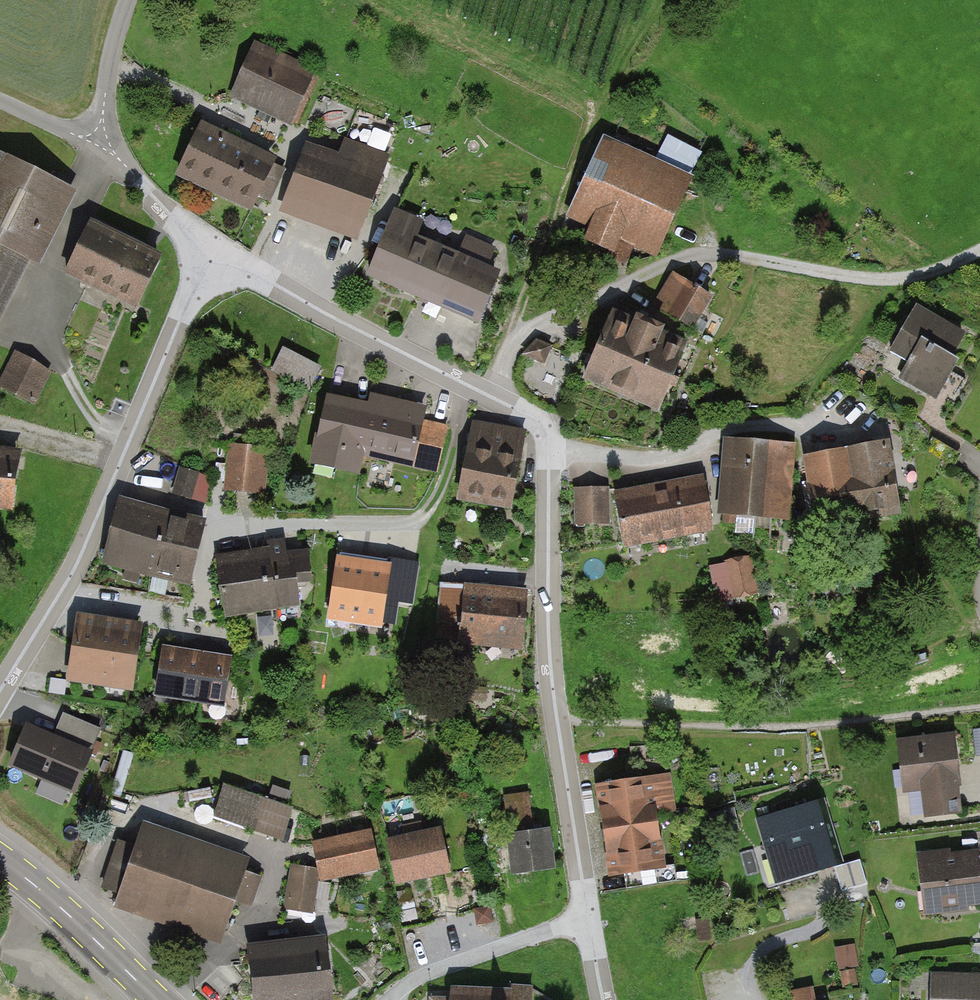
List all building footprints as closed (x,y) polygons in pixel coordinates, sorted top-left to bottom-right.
[(262,42),(239,96),(305,125),(328,71),(262,42)] [(285,159),(213,127),(190,180),(261,211),(285,159)] [(708,178),(612,133),(572,216),(600,228),(594,241),(637,261),(644,246),(670,259),(708,178)] [(350,153),(316,141),(292,213),(371,240),(400,155),(354,140),(350,153)] [(25,255),(34,259),(70,186),(0,152),(0,306),(25,255)] [(516,256),(400,214),(377,277),(493,319),(516,256)] [(159,261),(91,226),(68,271),(136,306),(159,261)] [(660,307),(700,331),(721,297),(680,273),(660,307)] [(895,349),(919,363),(905,386),(943,409),(979,348),(979,334),(925,301),(895,349)] [(612,310),(584,374),(658,406),(686,342),(662,331),(665,325),(636,312),(633,319),(612,310)] [(522,354),(544,363),(552,344),(536,339),(522,354)] [(291,346),(278,372),(316,392),(330,366),(291,346)] [(19,352),(4,385),(42,403),(57,370),(19,352)] [(364,455),(436,473),(448,426),(423,420),(426,406),(370,392),(368,403),(326,393),(309,460),(359,473),(364,455)] [(524,430),(473,420),(458,498),(509,508),(524,430)] [(733,440),(726,520),(795,525),(802,445),(733,440)] [(229,443),(226,489),(246,490),(265,492),(268,446),(229,443)] [(903,443),(815,457),(827,529),(915,514),(903,443)] [(0,448),(0,508),(14,509),(22,451),(0,448)] [(167,508),(122,496),(104,560),(188,583),(205,518),(202,518),(214,475),(179,465),(167,508)] [(622,491),(630,544),(723,531),(715,478),(622,491)] [(614,484),(576,486),(578,526),(616,524),(614,484)] [(269,547),(217,554),(226,616),(302,605),(299,584),(313,582),(308,547),(286,550),(284,538),(268,540),(269,547)] [(365,558),(339,554),(329,619),(383,628),(384,622),(396,624),(399,603),(415,605),(422,562),(405,559),(392,557),(391,562),(365,558)] [(757,556),(730,560),(735,599),(763,595),(757,556)] [(537,589),(443,583),(440,625),(471,627),(470,646),(533,650),(537,589)] [(66,679),(131,689),(142,622),(77,612),(69,661),(66,679)] [(232,656),(162,645),(155,694),(224,705),(232,656)] [(64,695),(67,680),(51,678),(49,692),(64,695)] [(53,733),(23,722),(6,764),(77,791),(101,729),(61,714),(57,723),(53,733)] [(955,731),(898,738),(905,792),(921,790),(925,818),(962,814),(958,787),(963,786),(955,731)] [(677,773),(602,786),(617,875),(671,865),(661,804),(682,801),(677,773)] [(232,784),(220,817),(315,851),(327,818),(232,784)] [(825,798),(755,818),(774,884),(836,866),(844,864),(825,798)] [(144,842),(121,834),(103,887),(127,895),(122,910),(230,947),(247,899),(258,903),(267,879),(256,875),(262,857),(152,819),(144,842)] [(548,826),(507,831),(511,874),(553,870),(548,826)] [(436,837),(396,845),(403,881),(443,872),(436,837)] [(917,852),(924,915),(973,910),(972,906),(979,905),(979,863),(978,849),(951,852),(951,848),(917,852)] [(844,864),(836,866),(842,890),(866,883),(860,860),(844,864)] [(297,867),(289,910),(317,915),(325,872),(297,867)] [(709,939),(708,919),(696,919),(697,940),(709,939)] [(855,944),(835,947),(839,969),(859,966),(855,944)] [(252,954),(256,999),(327,999),(332,999),(328,948),(252,954)] [(854,969),(840,972),(843,987),(856,984),(854,969)] [(932,973),(931,999),(979,999),(979,974),(932,973)] [(531,988),(452,983),(451,996),(433,994),(433,999),(531,999),(531,988)] [(778,994),(779,999),(814,999),(811,986),(778,994)]
